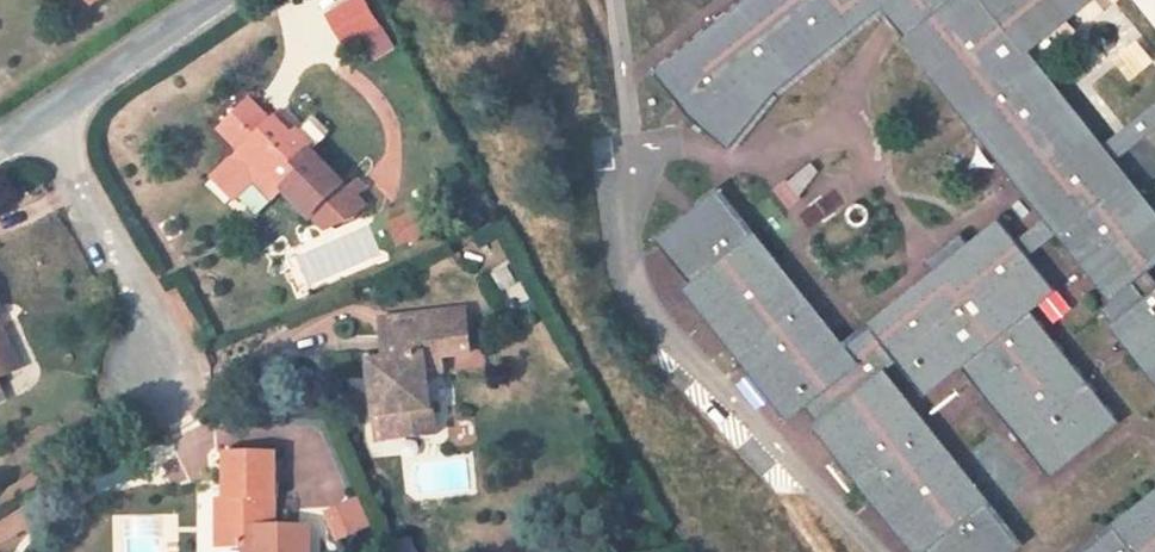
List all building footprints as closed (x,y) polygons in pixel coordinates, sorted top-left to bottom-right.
[(362,0),(351,0),(327,14),(344,44),(376,25),(362,0)] [(1154,129),(1154,102),(1099,146),(1022,49),(1083,0),(744,0),(665,64),(702,109),(741,142),(782,84),(880,5),(1047,214),(1017,239),(1001,219),(842,346),(715,188),(653,238),(688,281),(683,285),(790,418),(805,406),(816,420),(918,551),(924,551),(925,551),(1013,551),(1022,546),(882,370),(896,359),(922,391),(974,351),(1065,466),(1136,410),(1045,295),(1056,288),(1030,256),(1060,231),(1112,297),(1132,282),(1143,295),(1111,321),(1154,376),(1154,280),(1147,270),(1154,263),(1154,216),(1113,163),(1154,129)] [(1154,18),(1154,0),(1141,0),(1154,18)] [(308,151),(313,146),(298,131),(296,130),(291,135),(274,118),(270,122),(248,101),(219,130),(241,152),(213,179),(233,200),(237,195),(252,181),(257,175),(262,180),(266,176),(280,191),(308,220),(313,215),(322,224),(334,227),(353,218),(364,207),(354,198),(362,189),(354,181),(346,190),(308,151)] [(291,135),(296,130),(279,113),(274,118),(291,135)] [(312,117),(298,131),(313,146),(327,131),(312,117)] [(271,201),(280,191),(266,176),(262,180),(257,175),(252,181),(271,201)] [(237,195),(257,216),(271,201),(252,181),(237,195)] [(422,235),(412,215),(399,221),(407,241),(422,235)] [(407,241),(399,221),(390,225),(399,244),(407,241)] [(368,363),(374,416),(385,415),(388,440),(437,435),(434,408),(429,409),(425,374),(423,359),(439,357),(469,353),(464,312),(381,321),(385,361),(368,363)] [(9,373),(18,368),(0,329),(0,353),(9,373)] [(9,373),(0,353),(0,377),(9,373)] [(425,374),(441,373),(439,357),(423,359),(425,374)] [(385,415),(374,416),(376,441),(388,440),(385,415)] [(244,546),(274,546),(274,528),(274,454),(225,454),(225,501),(225,546),(244,546)] [(123,464),(80,478),(86,496),(129,481),(123,464)] [(1082,551),(1154,551),(1154,493),(1082,551)] [(349,502),(324,513),(337,542),(361,531),(349,502)] [(274,528),(274,546),(244,546),(244,551),(309,551),(309,528),(274,528)] [(409,539),(392,546),(394,551),(413,551),(409,539)]
